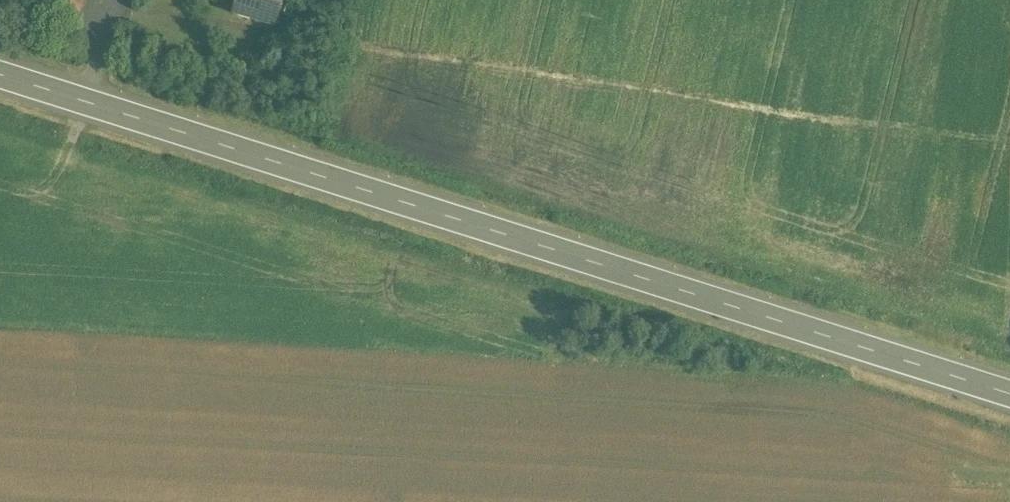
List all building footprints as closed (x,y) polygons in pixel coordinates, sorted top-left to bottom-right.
[(240,2),(234,20),(279,34),(290,0),(241,0),(240,2)]
